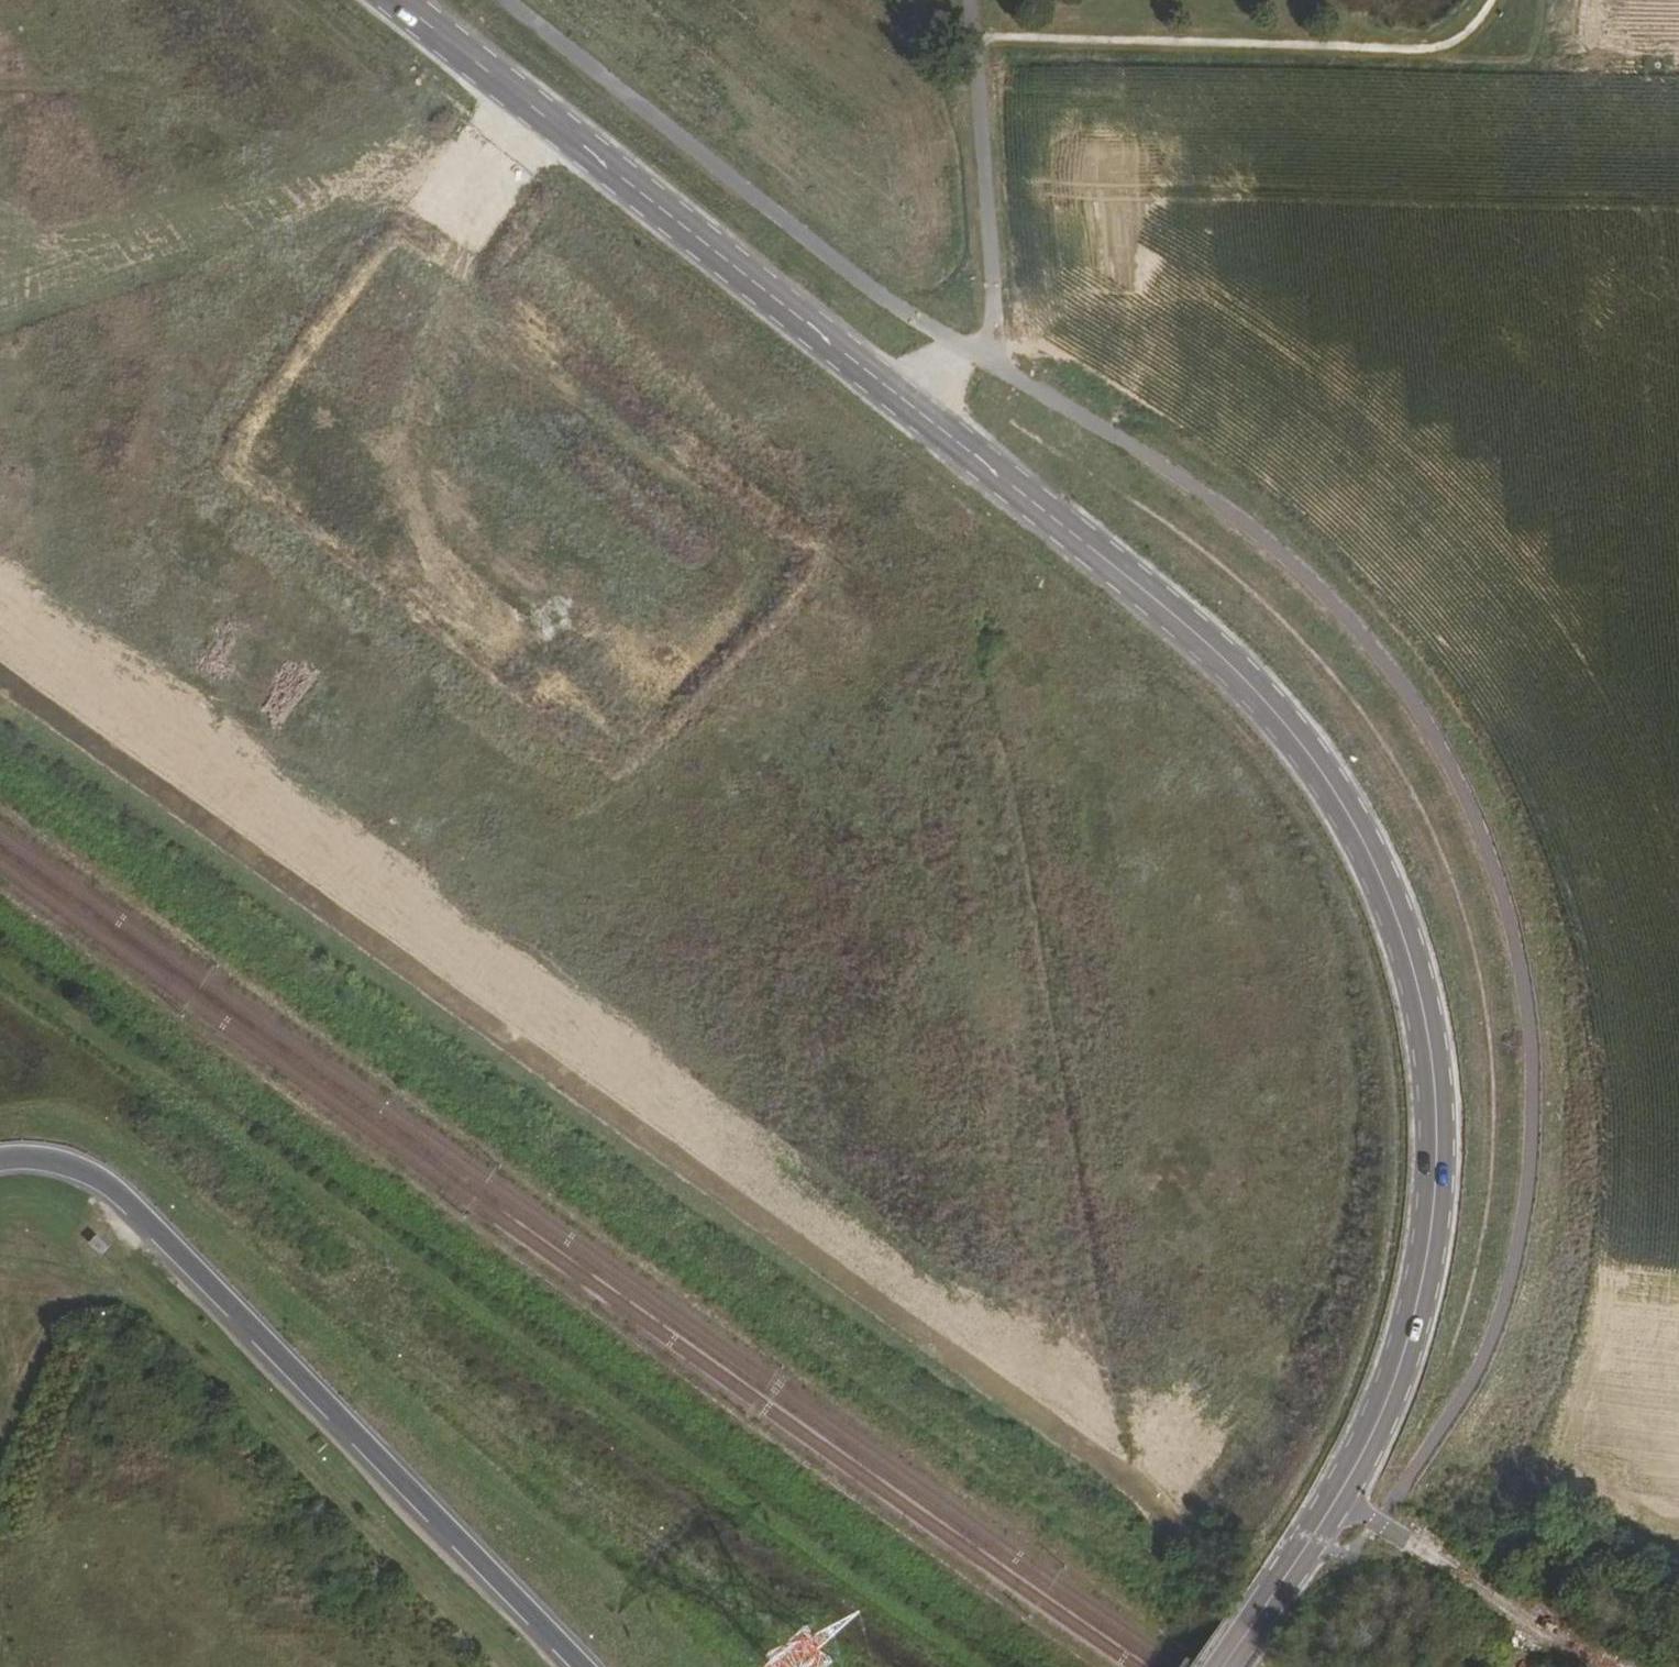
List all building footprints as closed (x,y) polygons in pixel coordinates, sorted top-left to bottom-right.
[(99,1240),(86,1251),(98,1263),(110,1251),(99,1240)]
